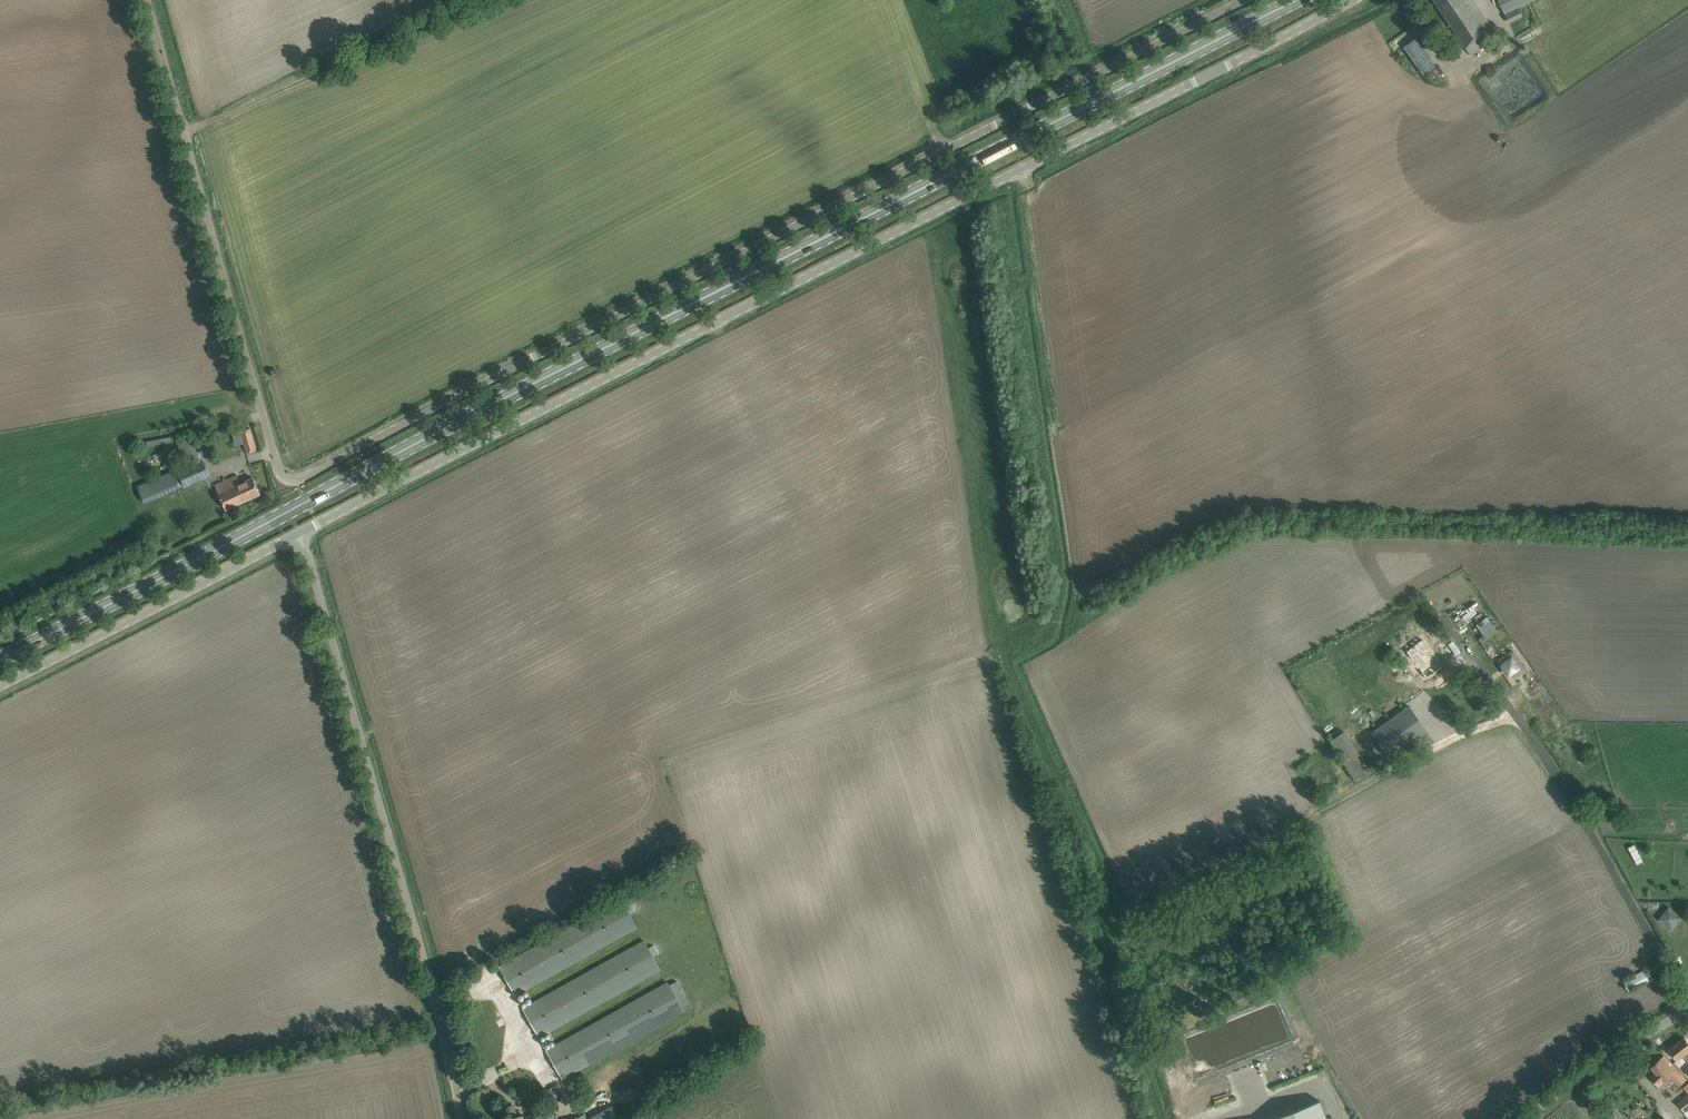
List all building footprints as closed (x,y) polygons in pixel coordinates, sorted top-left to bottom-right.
[(1473,0),(1433,0),(1470,55),(1490,42),(1486,37),(1494,31),(1473,0)] [(1505,14),(1533,0),(1498,0),(1505,14)] [(1418,37),(1404,46),(1423,75),(1437,66),(1418,37)] [(256,450),(250,428),(241,431),(247,452),(256,450)] [(175,444),(165,448),(171,463),(181,459),(185,468),(178,470),(185,486),(210,476),(205,464),(203,460),(202,461),(192,437),(180,442),(177,443),(179,448),(177,450),(175,444)] [(236,475),(215,485),(226,509),(260,494),(253,477),(240,483),(236,475)] [(149,481),(137,486),(144,503),(156,498),(149,481)] [(1477,624),(1484,635),(1479,639),(1483,644),(1500,632),(1488,616),(1477,624)] [(1423,638),(1404,652),(1412,662),(1406,666),(1414,678),(1420,673),(1425,681),(1443,668),(1433,655),(1434,654),(1423,638)] [(1513,650),(1498,660),(1512,679),(1526,670),(1520,660),(1518,661),(1517,660),(1519,659),(1513,650)] [(1411,699),(1375,725),(1391,748),(1428,722),(1411,699)] [(1329,740),(1331,744),(1354,780),(1354,781),(1369,770),(1344,731),(1333,738),(1329,740)] [(1635,845),(1629,848),(1638,864),(1643,861),(1635,845)] [(625,906),(621,899),(500,966),(516,994),(637,927),(630,914),(635,911),(630,902),(625,906)] [(1672,930),(1683,917),(1670,906),(1659,919),(1672,930)] [(653,944),(648,947),(644,940),(523,1008),(539,1036),(660,969),(653,956),(658,953),(653,944)] [(1629,990),(1653,978),(1648,969),(1624,981),(1629,990)] [(677,980),(669,985),(668,982),(547,1050),(562,1078),(684,1010),(682,1008),(690,1003),(677,980)] [(1669,1050),(1677,1060),(1684,1055),(1687,1061),(1687,1041),(1685,1038),(1669,1050)] [(1665,1055),(1664,1056),(1652,1067),(1657,1073),(1651,1078),(1659,1086),(1665,1081),(1671,1076),(1680,1086),(1687,1079),(1665,1055)] [(1678,1103),(1686,1112),(1687,1110),(1687,1094),(1678,1103)] [(1271,1118),(1327,1118),(1320,1100),(1271,1118)] [(588,1117),(590,1118),(621,1118),(613,1104),(588,1117)] [(1604,1115),(1607,1118),(1616,1118),(1619,1116),(1612,1108),(1604,1115)]
